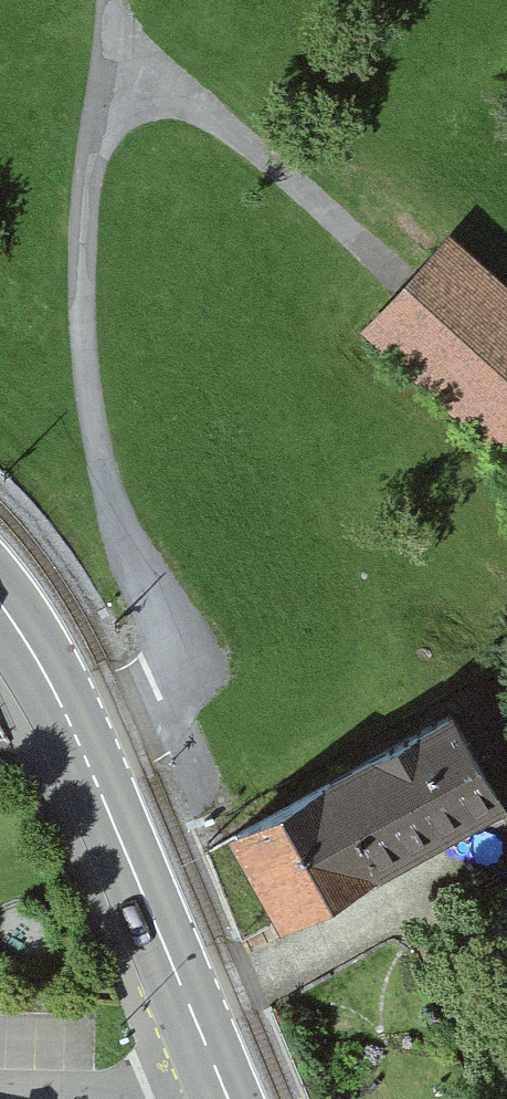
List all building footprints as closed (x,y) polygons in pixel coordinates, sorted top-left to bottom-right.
[(343,357),(348,362),(484,490),(506,466),(506,321),(438,256),(343,357)] [(452,743),(220,845),(272,963),(504,861),(452,743)]
